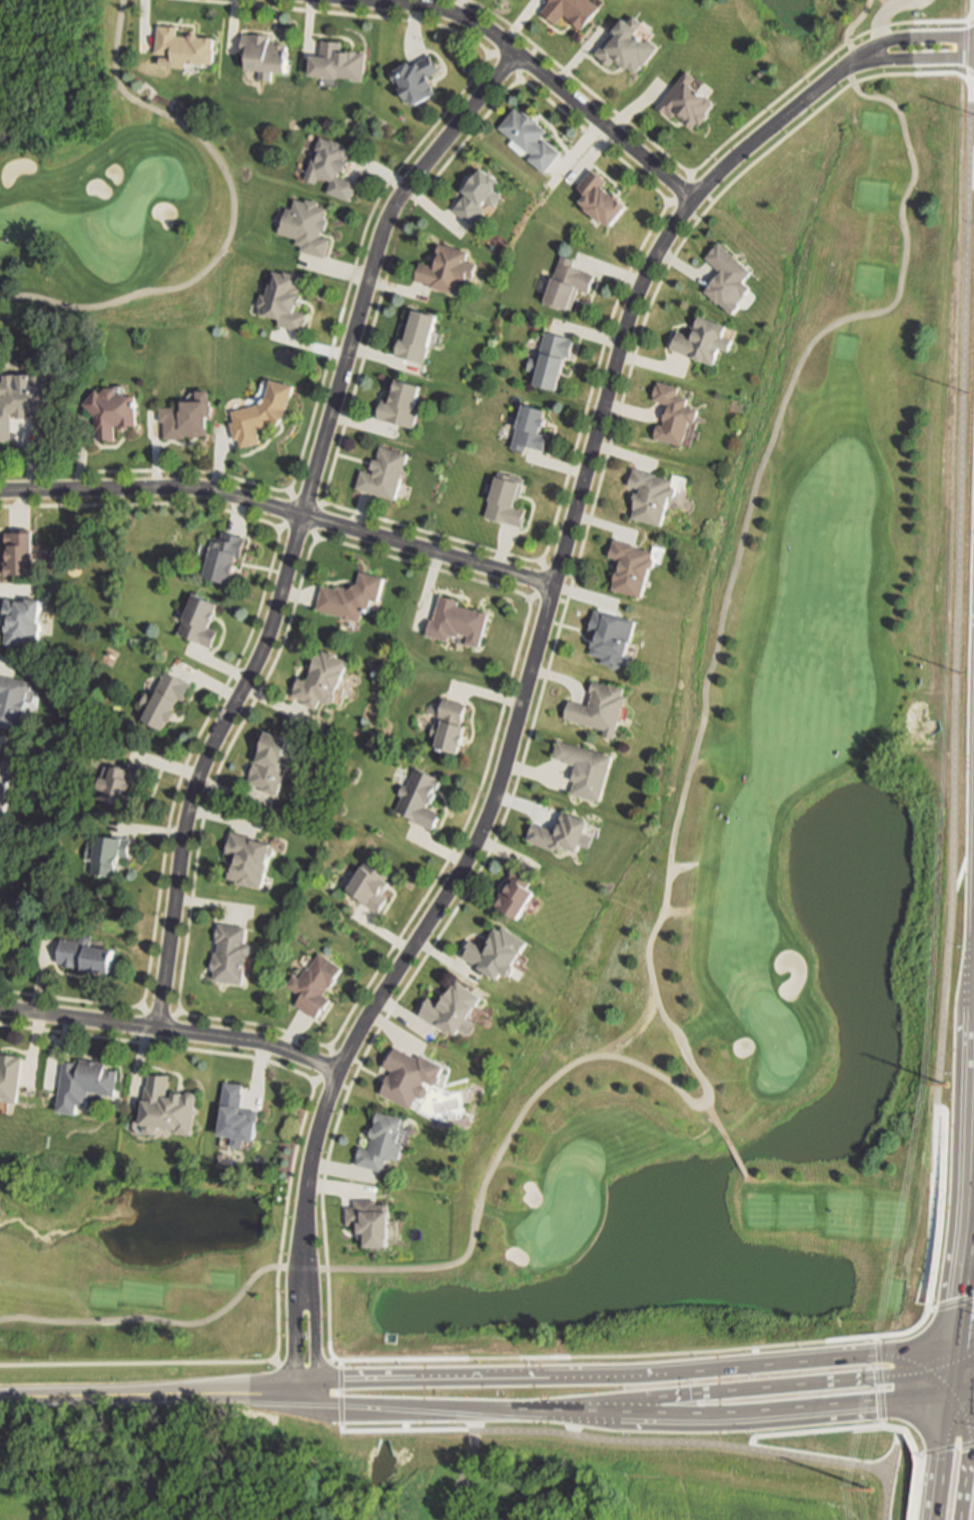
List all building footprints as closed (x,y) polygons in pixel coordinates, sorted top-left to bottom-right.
[(552,1),(551,0),(597,0),(604,6),(586,29),(566,13),(558,23),(544,11),(552,1)] [(638,14),(646,21),(641,27),(643,28),(639,33),(645,38),(648,35),(660,45),(638,71),(631,65),(628,68),(616,57),(611,63),(598,51),(606,43),(610,46),(622,32),(617,27),(628,15),(633,20),(638,14)] [(179,34),(191,35),(191,33),(216,35),(215,47),(217,48),(215,63),(188,60),(188,66),(173,65),(174,53),(157,51),(159,24),(179,25),(179,34)] [(271,34),(271,39),(277,40),(276,42),(285,43),(284,54),(289,55),(288,70),(273,68),(273,78),(260,77),(261,67),(247,66),(249,54),(242,53),(245,32),(271,34)] [(368,51),(367,56),(368,56),(367,77),(312,73),(314,53),(322,53),(323,38),(344,40),(344,48),(360,49),(360,50),(368,51)] [(432,52),(441,68),(432,73),(436,82),(433,84),(437,92),(417,102),(413,95),(409,97),(403,86),(405,85),(401,77),(396,80),(390,69),(395,66),(412,57),(415,63),(424,59),(423,57),(432,52)] [(708,112),(710,114),(703,123),(700,120),(695,126),(689,121),(690,120),(682,113),(681,115),(678,112),(673,117),(668,112),(659,105),(690,69),(698,77),(694,81),(700,86),(703,89),(701,90),(709,97),(708,98),(715,103),(708,112)] [(519,105),(525,111),(527,109),(541,121),(539,123),(549,131),(541,140),(543,142),(546,138),(563,152),(547,171),(531,158),(535,152),(532,150),(531,151),(501,126),(519,105)] [(345,144),(350,145),(349,147),(352,148),(348,159),(349,160),(346,170),(342,169),(339,174),(358,181),(352,198),(329,190),(332,179),(323,176),(321,183),(306,177),(314,157),(318,158),(321,150),(317,149),(322,135),(332,139),(332,137),(345,142),(345,144)] [(484,165),(493,172),(494,171),(504,180),(496,190),(503,196),(495,206),(488,200),(482,206),(486,210),(474,224),(456,208),(470,192),(465,188),(484,165)] [(606,185),(621,198),(623,196),(631,203),(629,204),(614,224),(606,218),(605,220),(589,207),(590,206),(590,205),(583,200),(589,193),(580,185),(594,167),(610,180),(606,185)] [(307,197),(320,201),(319,204),(329,206),(326,216),(330,217),(326,231),(322,230),(321,235),(331,237),(326,256),(302,249),(303,244),(297,243),(299,237),(279,232),(282,220),(284,221),(288,206),(293,207),(296,198),(307,200),(307,197)] [(754,286),(740,301),(744,304),(737,312),(733,309),(726,302),(724,300),(722,301),(709,289),(715,282),(725,271),(709,256),(723,241),(755,271),(747,279),(754,286)] [(468,250),(463,269),(468,271),(465,282),(460,280),(456,293),(430,285),(431,283),(417,279),(422,261),(436,265),(440,249),(439,249),(441,242),(442,242),(468,250)] [(596,273),(590,291),(579,287),(571,308),(559,303),(558,306),(545,301),(563,254),(576,259),(574,265),(596,273)] [(302,274),(299,285),(302,286),(300,292),(302,292),(301,296),(304,297),(301,305),(299,304),(297,309),(308,312),(307,316),(309,317),(305,331),(280,324),(282,316),(269,312),(268,315),(260,313),(262,306),(259,305),(263,292),(269,294),(273,278),(277,279),(280,268),(302,274)] [(439,313),(425,362),(404,356),(397,354),(402,336),(409,338),(417,307),(439,313)] [(728,334),(737,337),(733,349),(724,346),(718,363),(692,354),(675,348),(673,347),(676,340),(677,341),(681,330),(698,336),(701,326),(699,325),(703,314),(705,315),(731,324),(728,334)] [(575,338),(571,356),(567,355),(559,388),(536,382),(538,372),(527,369),(531,356),(541,359),(544,349),(541,348),(546,330),(549,330),(572,336),(572,337),(575,338)] [(8,433),(0,433),(0,376),(1,376),(0,368),(15,368),(15,375),(15,377),(29,377),(29,368),(43,368),(43,377),(43,407),(43,408),(30,408),(30,407),(24,407),(24,412),(13,412),(13,407),(8,407),(8,433)] [(291,412),(283,422),(282,422),(281,422),(275,423),(260,427),(264,442),(242,447),(240,439),(237,439),(232,421),(236,420),(233,410),(267,402),(274,378),(297,384),(289,411),(291,412)] [(423,384),(417,408),(420,408),(416,426),(379,416),(384,399),(392,401),(398,378),(423,384)] [(660,380),(682,386),(680,393),(691,396),(689,405),(701,408),(698,422),(692,421),(688,437),(692,438),(691,445),(687,444),(659,437),(659,434),(657,434),(660,425),(662,425),(662,423),(666,424),(667,419),(665,419),(668,408),(671,409),(673,401),(671,401),(671,403),(655,399),(656,397),(657,394),(655,394),(658,383),(659,383),(660,380)] [(103,390),(107,386),(119,386),(119,394),(134,394),(134,405),(138,405),(138,426),(121,426),(121,430),(116,440),(102,440),(96,431),(96,414),(84,402),(99,386),(103,390)] [(212,389),(212,398),(214,398),(214,415),(210,415),(210,435),(167,436),(166,420),(161,420),(161,407),(183,406),(186,406),(186,399),(199,399),(199,389),(212,389)] [(546,409),(541,432),(549,434),(545,450),(526,445),(525,450),(512,446),(513,442),(517,426),(518,426),(524,403),(546,409)] [(411,453),(399,498),(372,490),(359,487),(364,469),(377,473),(378,469),(374,467),(377,457),(381,459),(382,456),(380,455),(382,445),(384,446),(411,453)] [(679,485),(676,495),(674,495),(670,509),(668,508),(664,524),(635,516),(637,509),(635,509),(638,501),(636,500),(638,491),(640,492),(642,492),(643,488),(631,484),(636,466),(661,473),(660,475),(676,479),(675,484),(677,484),(679,485)] [(524,481),(518,505),(528,507),(523,525),(486,515),(491,498),(492,498),(498,474),(524,481)] [(226,528),(245,533),(245,536),(248,537),(243,555),(240,554),(232,582),(206,574),(216,537),(220,538),(223,528),(226,529),(226,528)] [(35,531),(36,572),(12,572),(10,572),(10,565),(12,565),(12,559),(10,559),(10,550),(12,550),(12,546),(8,546),(7,531),(11,531),(35,531)] [(657,557),(651,581),(650,580),(646,595),(615,587),(617,580),(616,579),(619,568),(620,568),(622,568),(625,558),(612,554),(616,540),(617,538),(641,545),(640,546),(656,551),(655,557),(657,557)] [(388,577),(381,600),(376,598),(374,607),(369,610),(366,609),(363,620),(319,608),(325,584),(340,588),(341,584),(353,588),(360,584),(364,570),(388,577)] [(219,631),(212,646),(203,642),(179,631),(197,592),(221,603),(210,627),(219,631)] [(462,599),(460,605),(490,612),(482,645),(469,642),(471,635),(461,632),(460,636),(451,633),(450,639),(428,634),(432,618),(435,618),(441,594),(462,599)] [(17,597),(17,599),(30,600),(30,597),(43,598),(43,602),(40,643),(29,643),(28,645),(7,643),(8,631),(7,631),(7,621),(9,621),(9,616),(5,616),(7,599),(7,597),(17,597)] [(634,638),(626,663),(623,662),(622,666),(605,660),(606,656),(596,653),(593,652),(597,640),(600,641),(603,632),(591,628),(597,609),(597,608),(631,619),(630,620),(636,622),(631,637),(634,638)] [(326,651),(327,649),(332,652),(334,649),(341,653),(340,655),(351,661),(347,670),(349,670),(338,693),(337,692),(332,703),(323,699),(319,708),(306,702),(307,700),(294,695),(297,689),(296,688),(301,676),(310,680),(319,659),(317,658),(322,649),(326,651)] [(193,685),(185,700),(180,698),(179,699),(180,700),(165,729),(144,718),(149,708),(140,703),(146,691),(155,696),(159,689),(156,687),(165,669),(189,681),(188,682),(193,685)] [(22,728),(0,724),(0,694),(0,675),(3,676),(31,681),(22,728)] [(595,680),(610,685),(611,683),(625,687),(625,689),(628,690),(626,695),(629,696),(616,737),(606,734),(607,729),(567,716),(572,699),(591,705),(595,692),(592,691),(595,680)] [(462,724),(467,725),(461,752),(438,747),(440,736),(432,735),(435,723),(443,725),(444,720),(439,719),(444,697),(467,702),(462,724)] [(298,758),(294,769),(290,768),(281,792),(280,795),(264,789),(265,787),(254,783),(250,781),(256,763),(261,764),(262,761),(259,760),(270,730),(296,739),(290,755),(294,756),(298,758)] [(561,740),(615,754),(603,800),(574,792),(577,780),(575,779),(578,765),(564,761),(564,759),(556,757),(557,754),(556,754),(559,741),(560,742),(561,740)] [(7,810),(0,809),(0,758),(4,759),(5,757),(15,759),(14,768),(14,769),(15,770),(15,771),(15,772),(16,773),(16,774),(15,775),(15,776),(15,777),(14,777),(14,778),(13,778),(13,779),(12,779),(11,780),(10,780),(9,780),(5,800),(9,800),(7,810)] [(149,767),(144,784),(134,781),(128,803),(105,797),(107,790),(100,787),(103,776),(111,778),(115,764),(124,766),(126,760),(149,767)] [(440,777),(427,806),(441,813),(435,827),(434,829),(411,819),(412,817),(396,809),(403,795),(399,794),(404,783),(407,785),(416,766),(440,777)] [(568,811),(574,814),(575,813),(593,820),(581,851),(569,846),(567,850),(560,847),(558,850),(529,839),(531,834),(530,833),(534,822),(535,823),(536,822),(543,825),(543,824),(561,830),(565,820),(562,819),(566,810),(568,811)] [(234,831),(252,835),(252,837),(275,843),(264,887),(231,878),(234,865),(236,866),(239,857),(241,858),(242,854),(229,851),(234,831)] [(132,839),(130,855),(122,854),(119,876),(94,872),(96,858),(87,857),(89,844),(98,845),(99,835),(124,838),(132,839)] [(389,897),(382,909),(380,911),(362,900),(364,898),(349,888),(367,858),(392,873),(387,881),(390,883),(383,893),(389,897)] [(522,880),(537,889),(520,918),(498,905),(504,895),(501,894),(505,886),(508,888),(511,884),(504,880),(509,872),(514,864),(527,872),(522,880)] [(248,925),(246,943),(251,944),(250,957),(247,956),(244,983),(215,980),(216,970),(213,970),(215,952),(219,952),(220,942),(217,942),(218,923),(248,925)] [(504,927),(506,928),(525,941),(527,942),(523,948),(512,966),(514,967),(513,969),(514,971),(510,976),(508,976),(507,978),(502,975),(501,974),(499,978),(498,979),(496,981),(477,968),(478,968),(460,956),(464,951),(462,950),(469,940),(486,951),(488,947),(485,945),(489,938),(488,937),(495,927),(497,929),(498,927),(500,928),(501,927),(502,926),(504,927)] [(93,934),(92,942),(92,946),(115,949),(112,972),(85,969),(85,967),(59,964),(62,937),(80,940),(81,932),(93,934)] [(319,952),(343,967),(331,988),(329,986),(323,995),(330,1000),(319,1018),(312,1014),(296,1004),(302,996),(293,990),(286,986),(293,974),(300,978),(301,976),(304,971),(308,964),(310,966),(319,952)] [(457,982),(480,997),(467,1019),(474,1024),(467,1036),(459,1031),(456,1035),(455,1037),(439,1026),(438,1028),(418,1015),(420,1011),(421,1010),(420,1009),(424,1003),(427,997),(439,1005),(441,1001),(439,1000),(445,992),(446,993),(451,985),(453,987),(457,982)] [(397,1047),(420,1058),(421,1054),(445,1065),(440,1075),(441,1079),(439,1083),(436,1084),(427,1080),(425,1085),(429,1087),(431,1091),(428,1097),(424,1098),(419,1096),(414,1108),(382,1093),(393,1070),(384,1066),(390,1054),(393,1055),(397,1047)] [(6,1111),(0,1110),(0,1065),(2,1065),(3,1055),(24,1057),(19,1103),(7,1101),(6,1111)] [(91,1090),(90,1105),(79,1104),(78,1112),(60,1110),(65,1061),(82,1063),(83,1059),(109,1062),(108,1069),(120,1071),(117,1097),(105,1095),(105,1092),(91,1090)] [(172,1076),(170,1098),(179,1099),(180,1093),(189,1094),(192,1093),(198,1093),(202,1098),(197,1137),(181,1135),(181,1131),(162,1129),(162,1132),(157,1136),(151,1135),(148,1130),(148,1127),(147,1127),(149,1103),(148,1103),(149,1088),(151,1088),(152,1074),(172,1076)] [(251,1144),(241,1143),(240,1150),(228,1148),(230,1140),(226,1139),(215,1138),(216,1125),(222,1083),(241,1085),(240,1094),(241,1094),(239,1109),(243,1110),(257,1112),(255,1124),(254,1124),(251,1144)] [(378,1112),(380,1112),(410,1119),(407,1131),(408,1132),(403,1153),(402,1152),(400,1160),(389,1158),(386,1171),(358,1164),(360,1159),(358,1158),(361,1146),(362,1147),(371,1149),(374,1137),(372,1137),(375,1126),(377,1126),(377,1123),(376,1122),(378,1112)] [(379,1199),(379,1204),(392,1204),(392,1206),(392,1211),(392,1220),(396,1220),(396,1235),(392,1235),(392,1247),(369,1247),(369,1233),(362,1233),(362,1224),(348,1224),(348,1211),(348,1206),(356,1206),(356,1204),(356,1200),(379,1199)]
